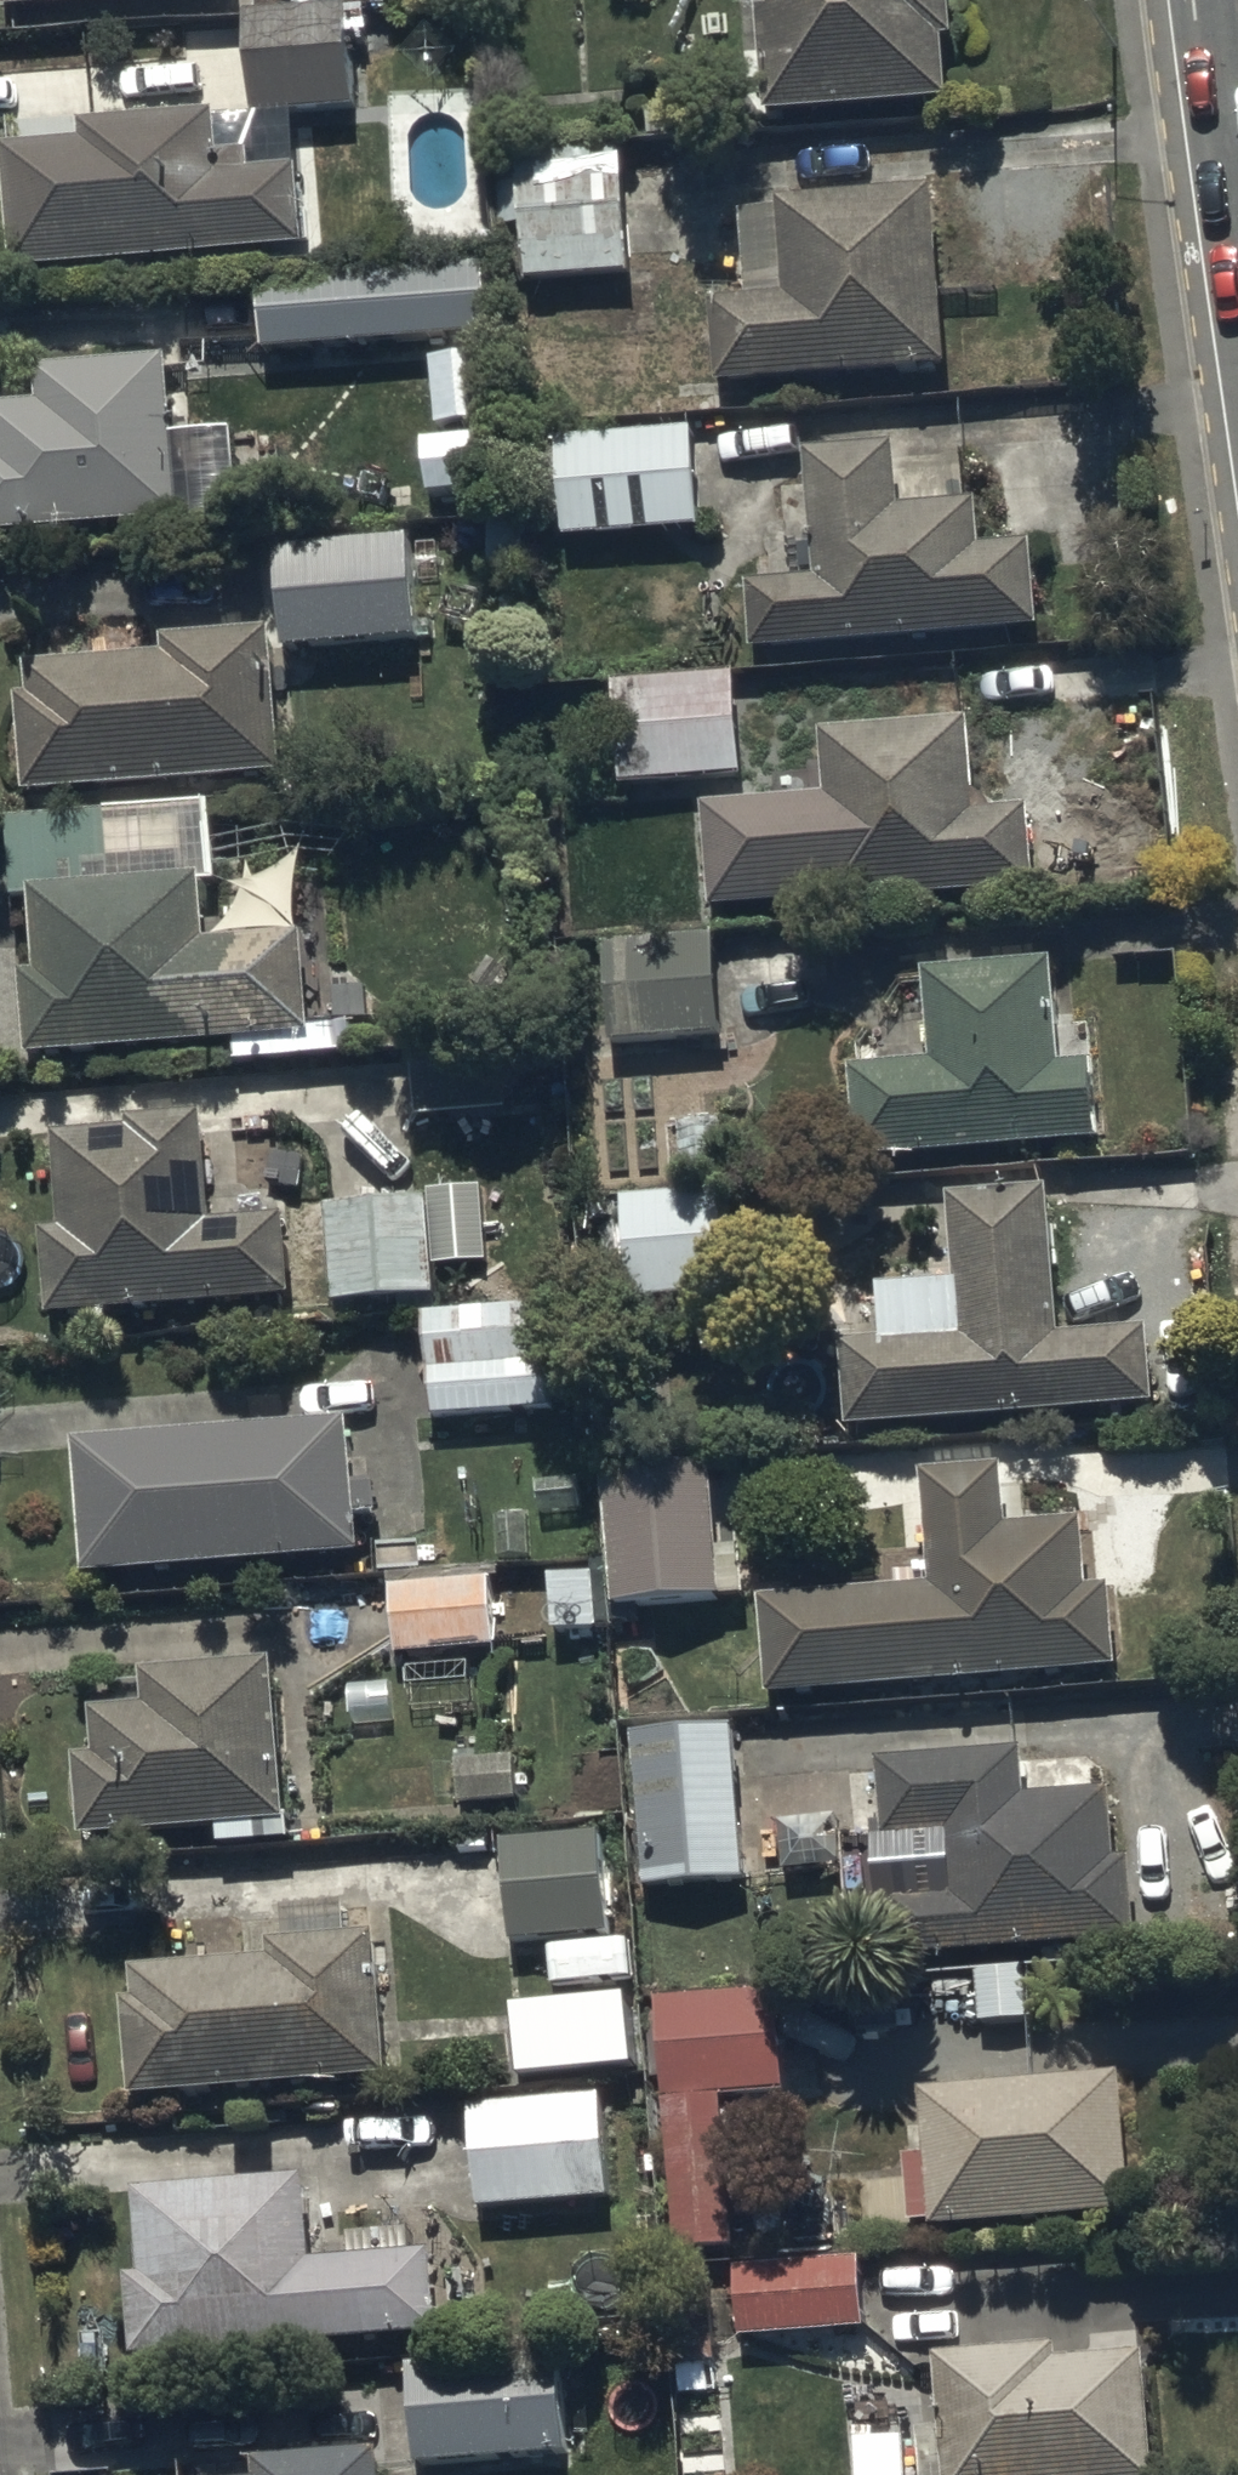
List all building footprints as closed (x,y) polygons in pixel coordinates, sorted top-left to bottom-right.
[(769,106),(950,93),(945,33),(958,32),(956,0),(761,0),(769,106)] [(350,2),(247,7),(252,110),(354,105),(350,2)] [(84,116),(85,133),(5,139),(15,265),(311,241),(304,159),(255,163),(253,142),(224,145),(220,105),(84,116)] [(502,227),(526,225),(529,275),(631,269),(624,152),(498,160),(502,227)] [(715,296),(722,378),(951,359),(936,181),(784,194),(785,200),(741,204),(749,293),(715,296)] [(489,258),(258,276),(264,346),(494,328),(489,258)] [(44,398),(0,399),(0,522),(177,515),(170,356),(42,361),(44,398)] [(695,422),(538,431),(543,530),(700,521),(695,422)] [(810,448),(820,568),(754,573),(760,646),(1044,622),(1037,536),(987,541),(983,493),(902,500),(897,440),(810,448)] [(282,647),(417,634),(407,532),(272,546),(282,647)] [(19,690),(27,788),(285,768),(274,623),(169,631),(171,647),(50,657),(50,660),(30,662),(32,689),(19,690)] [(740,668),(616,675),(622,777),(745,770),(740,668)] [(828,726),(831,792),(712,798),(717,898),(1035,883),(1031,799),(994,801),(975,788),(972,720),(828,726)] [(306,929),(209,935),(200,799),(11,811),(16,889),(33,888),(39,968),(23,969),(28,1050),(313,1032),(306,929)] [(718,928),(603,933),(607,1036),(722,1031),(718,928)] [(934,968),(940,1055),(856,1062),(863,1151),(1107,1133),(1101,1055),(1063,1058),(1056,958),(934,968)] [(289,1211),(210,1216),(203,1108),(133,1112),(134,1125),(56,1129),(62,1224),(46,1224),(52,1309),(295,1294),(289,1211)] [(1152,1321),(1060,1326),(1053,1184),(952,1190),(957,1274),(882,1278),(885,1333),(849,1335),(853,1419),(1157,1403),(1152,1321)] [(722,1187),(625,1192),(630,1294),(728,1289),(722,1187)] [(434,1193),(334,1196),(337,1293),(486,1288),(484,1236),(435,1238),(434,1193)] [(552,1301),(430,1306),(434,1411),(556,1406),(552,1301)] [(353,1415),(79,1434),(88,1564),(362,1544),(353,1415)] [(715,1458),(606,1464),(616,1639),(657,1636),(655,1598),(747,1593),(745,1541),(719,1542),(715,1458)] [(934,1468),(941,1583),(767,1593),(773,1689),(1126,1668),(1120,1578),(1092,1580),(1088,1515),(1007,1519),(1004,1464),(934,1468)] [(496,1564),(390,1569),(394,1649),(500,1644),(496,1564)] [(84,1831),(221,1820),(222,1839),(262,1836),(261,1817),(286,1815),(273,1653),(145,1664),(148,1697),(91,1702),(95,1751),(77,1752),(84,1831)] [(739,1722),(636,1727),(644,1879),(747,1874),(739,1722)] [(1114,1784),(1048,1788),(1048,1770),(1023,1771),(1022,1748),(882,1755),(886,1835),(950,1832),(954,1895),(892,1898),(895,1947),(1138,1934),(1134,1850),(1118,1851),(1114,1784)] [(519,1752),(457,1754),(459,1798),(520,1796),(519,1752)] [(603,1828),(506,1836),(516,1936),(611,1929),(603,1828)] [(126,1996),(134,2091),(392,2071),(381,1926),(270,1934),(271,1951),(136,1962),(139,1995),(126,1996)] [(779,1985),(658,1993),(675,2244),(737,2239),(727,2090),(786,2085),(779,1985)] [(1130,2069),(924,2082),(928,2152),(908,2153),(912,2218),(1138,2204),(1130,2069)] [(605,2090),(471,2099),(478,2202),(612,2194),(605,2090)] [(431,2250),(309,2260),(302,2170),(136,2183),(143,2269),(130,2270),(136,2350),(437,2325),(431,2250)] [(865,2254),(736,2259),(739,2328),(868,2322),(865,2254)] [(945,2423),(921,2425),(925,2474),(1163,2474),(1152,2329),(1083,2334),(1084,2349),(1064,2351),(1063,2338),(939,2348),(945,2423)] [(562,2345),(411,2357),(419,2461),(570,2449),(562,2345)] [(859,2432),(860,2474),(911,2474),(910,2432),(859,2432)] [(382,2441),(253,2453),(255,2473),(238,2474),(385,2474),(382,2441)]
